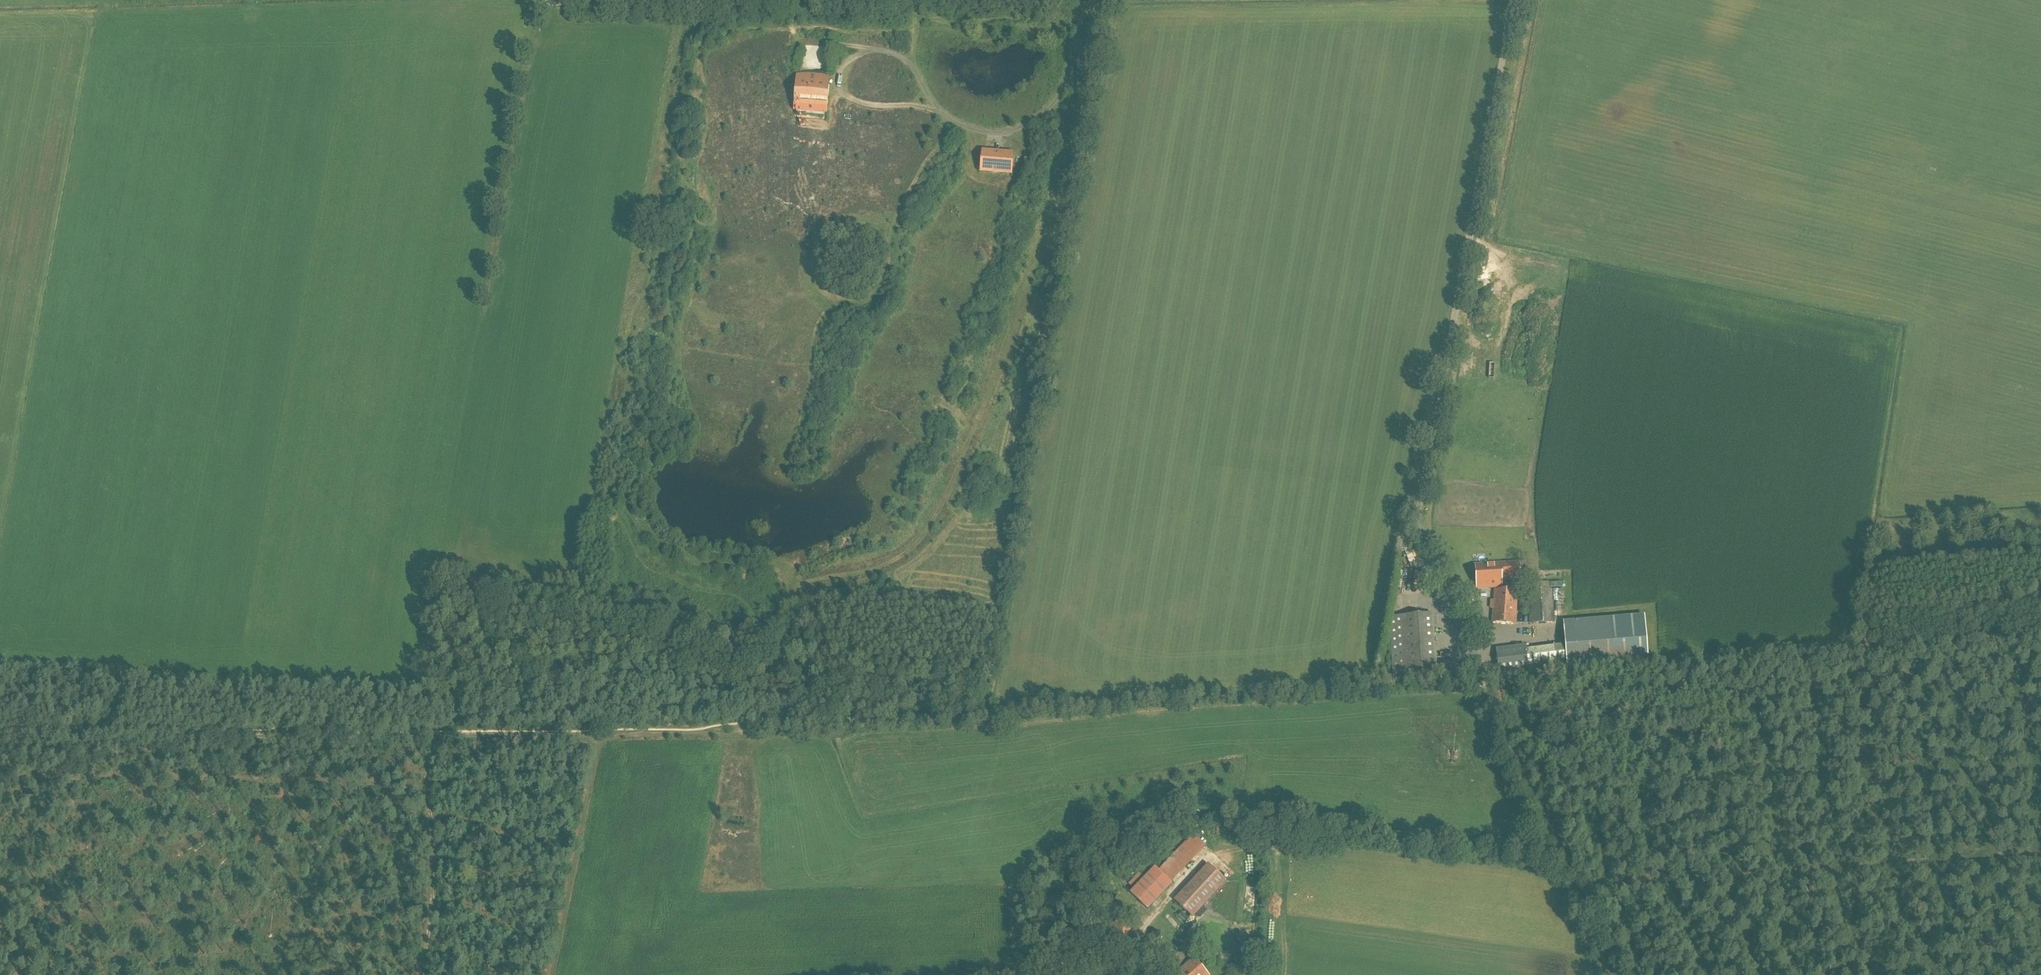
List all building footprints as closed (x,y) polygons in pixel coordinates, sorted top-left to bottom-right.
[(827,50),(828,44),(808,41),(807,47),(827,50)] [(799,80),(797,107),(806,108),(806,110),(815,111),(815,108),(824,109),(826,82),(817,82),(818,79),(808,79),(808,81),(799,80)] [(1014,153),(982,150),(980,172),(1012,175),(1014,153)] [(1475,562),(1476,586),(1501,585),(1501,579),(1501,578),(1519,578),(1518,561),(1488,562),(1475,562)] [(1553,589),(1550,589),(1549,581),(1532,582),(1532,590),(1529,590),(1530,623),(1554,622),(1553,589)] [(1514,625),(1517,592),(1495,590),(1492,623),(1514,625)] [(1389,617),(1394,681),(1437,678),(1433,614),(1389,617)] [(1644,616),(1610,618),(1575,621),(1579,671),(1614,668),(1648,666),(1644,616)] [(1569,671),(1566,646),(1527,651),(1526,645),(1496,649),(1500,680),(1569,671)] [(1194,835),(1159,872),(1172,884),(1207,848),(1194,835)] [(1209,865),(1175,902),(1193,919),(1227,882),(1209,865)] [(1159,872),(1157,869),(1134,894),(1151,910),(1174,885),(1172,884),(1159,872)] [(1168,966),(1175,974),(1179,974),(1189,966),(1180,955),(1168,966)] [(1195,962),(1189,966),(1179,974),(1206,974),(1195,962)]
